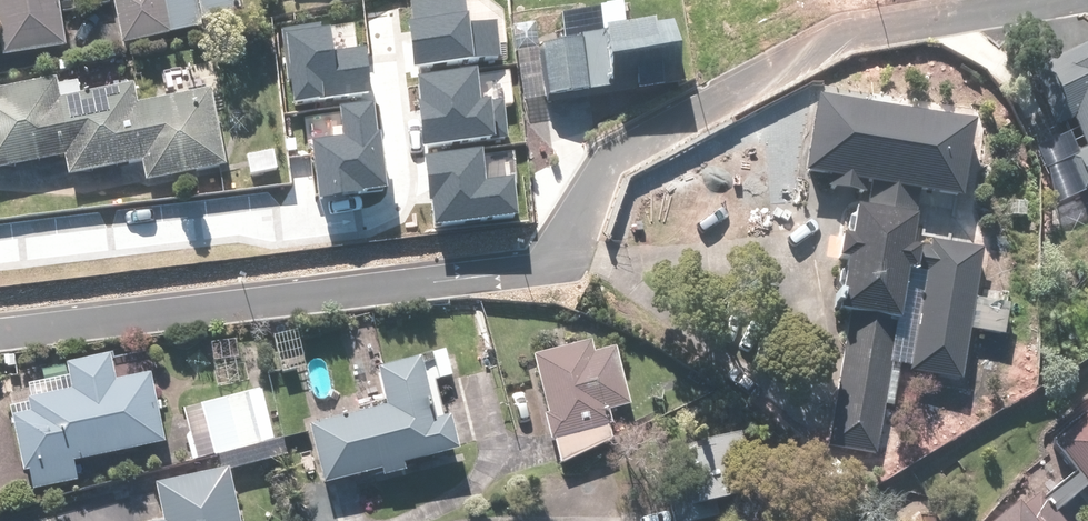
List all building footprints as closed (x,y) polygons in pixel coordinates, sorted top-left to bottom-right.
[(7,58),(72,49),(65,0),(0,0),(0,7),(7,58)] [(125,45),(206,28),(204,20),(247,11),(245,0),(116,0),(125,45)] [(416,62),(495,53),(491,17),(472,19),(470,0),(409,0),(416,62)] [(290,27),(299,99),(369,91),(364,48),(332,52),(328,22),(290,27)] [(689,24),(585,34),(586,42),(545,46),(550,101),(695,87),(689,24)] [(1032,70),(1087,190),(1087,44),(1032,70)] [(421,74),(428,141),(507,131),(503,96),(484,98),(481,67),(421,74)] [(0,91),(0,172),(69,159),(72,177),(147,163),(150,182),(231,167),(217,91),(143,105),(139,84),(65,98),(62,79),(0,91)] [(850,311),(829,447),(877,455),(885,405),(894,407),(901,361),(916,364),(915,372),(966,380),(974,330),(1006,335),(1012,301),(978,296),(985,249),(917,238),(924,190),(967,197),(980,119),(821,94),(809,172),(828,175),(826,185),(870,191),(867,207),(845,203),(829,307),(850,311)] [(314,140),(322,192),(384,183),(372,106),(337,111),(341,136),(314,140)] [(425,155),(435,222),(521,209),(515,171),(488,175),(484,147),(425,155)] [(596,341),(537,355),(557,438),(619,423),(616,410),(633,406),(620,349),(600,354),(596,341)] [(78,460),(169,442),(155,372),(120,379),(114,353),(70,361),(75,388),(31,397),(34,412),(16,416),(27,470),(33,468),(37,489),(82,481),(78,460)] [(393,403),(311,426),(327,483),(381,467),(384,477),(410,469),(409,463),(466,447),(456,411),(443,415),(427,357),(383,370),(393,403)] [(263,389),(204,403),(216,456),(275,442),(263,389)] [(1056,441),(1087,480),(1087,415),(1056,441)] [(663,442),(679,520),(705,520),(722,518),(718,498),(757,490),(745,426),(663,442)] [(236,466),(159,481),(167,519),(159,520),(247,520),(236,466)] [(1042,493),(1027,506),(1022,501),(997,520),(1065,520),(1042,493)]
